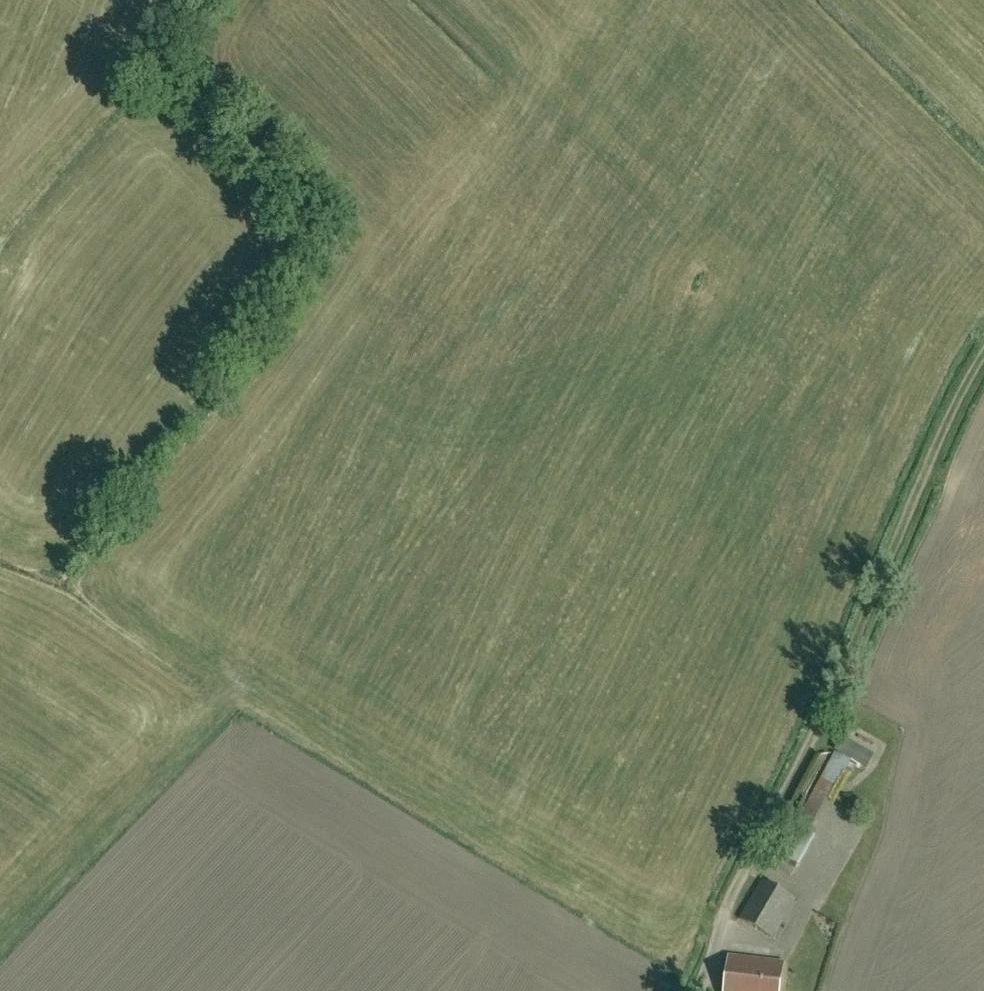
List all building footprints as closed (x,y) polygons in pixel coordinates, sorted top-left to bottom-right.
[(851,760),(835,752),(797,824),(809,831),(826,798),(831,801),(851,760)] [(863,817),(867,808),(853,799),(848,808),(863,817)] [(769,865),(791,877),(798,864),(776,853),(769,865)] [(763,879),(739,919),(774,940),(797,899),(763,879)] [(725,990),(779,990),(783,962),(729,956),(725,990)]
